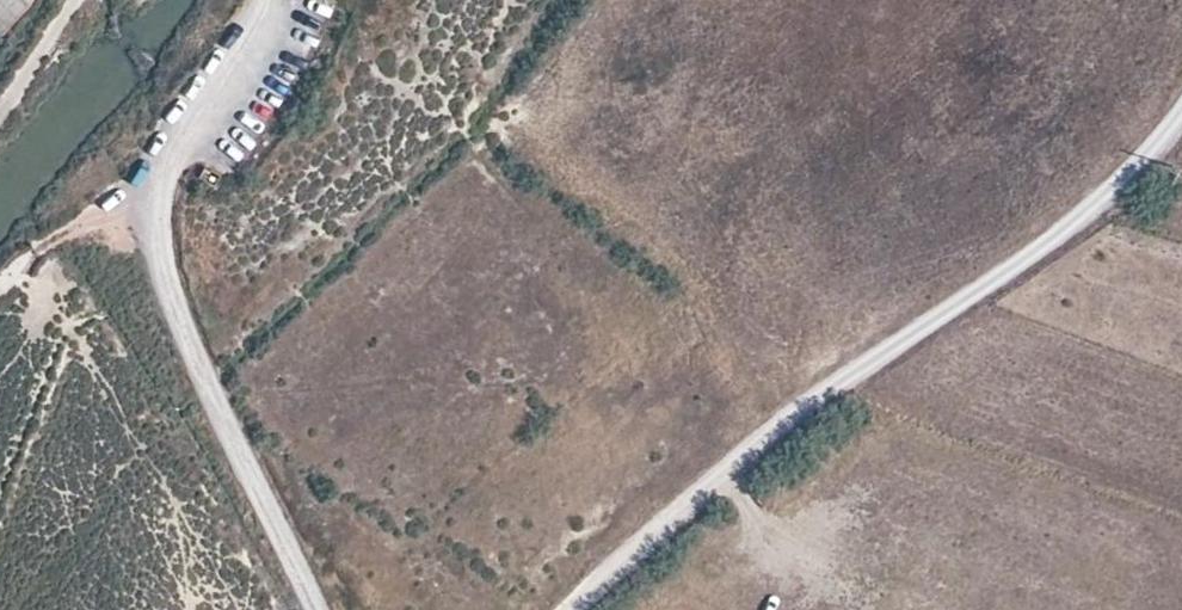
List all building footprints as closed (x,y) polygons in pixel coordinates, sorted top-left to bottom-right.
[(32,0),(0,0),(0,32),(5,35),(32,0)]
